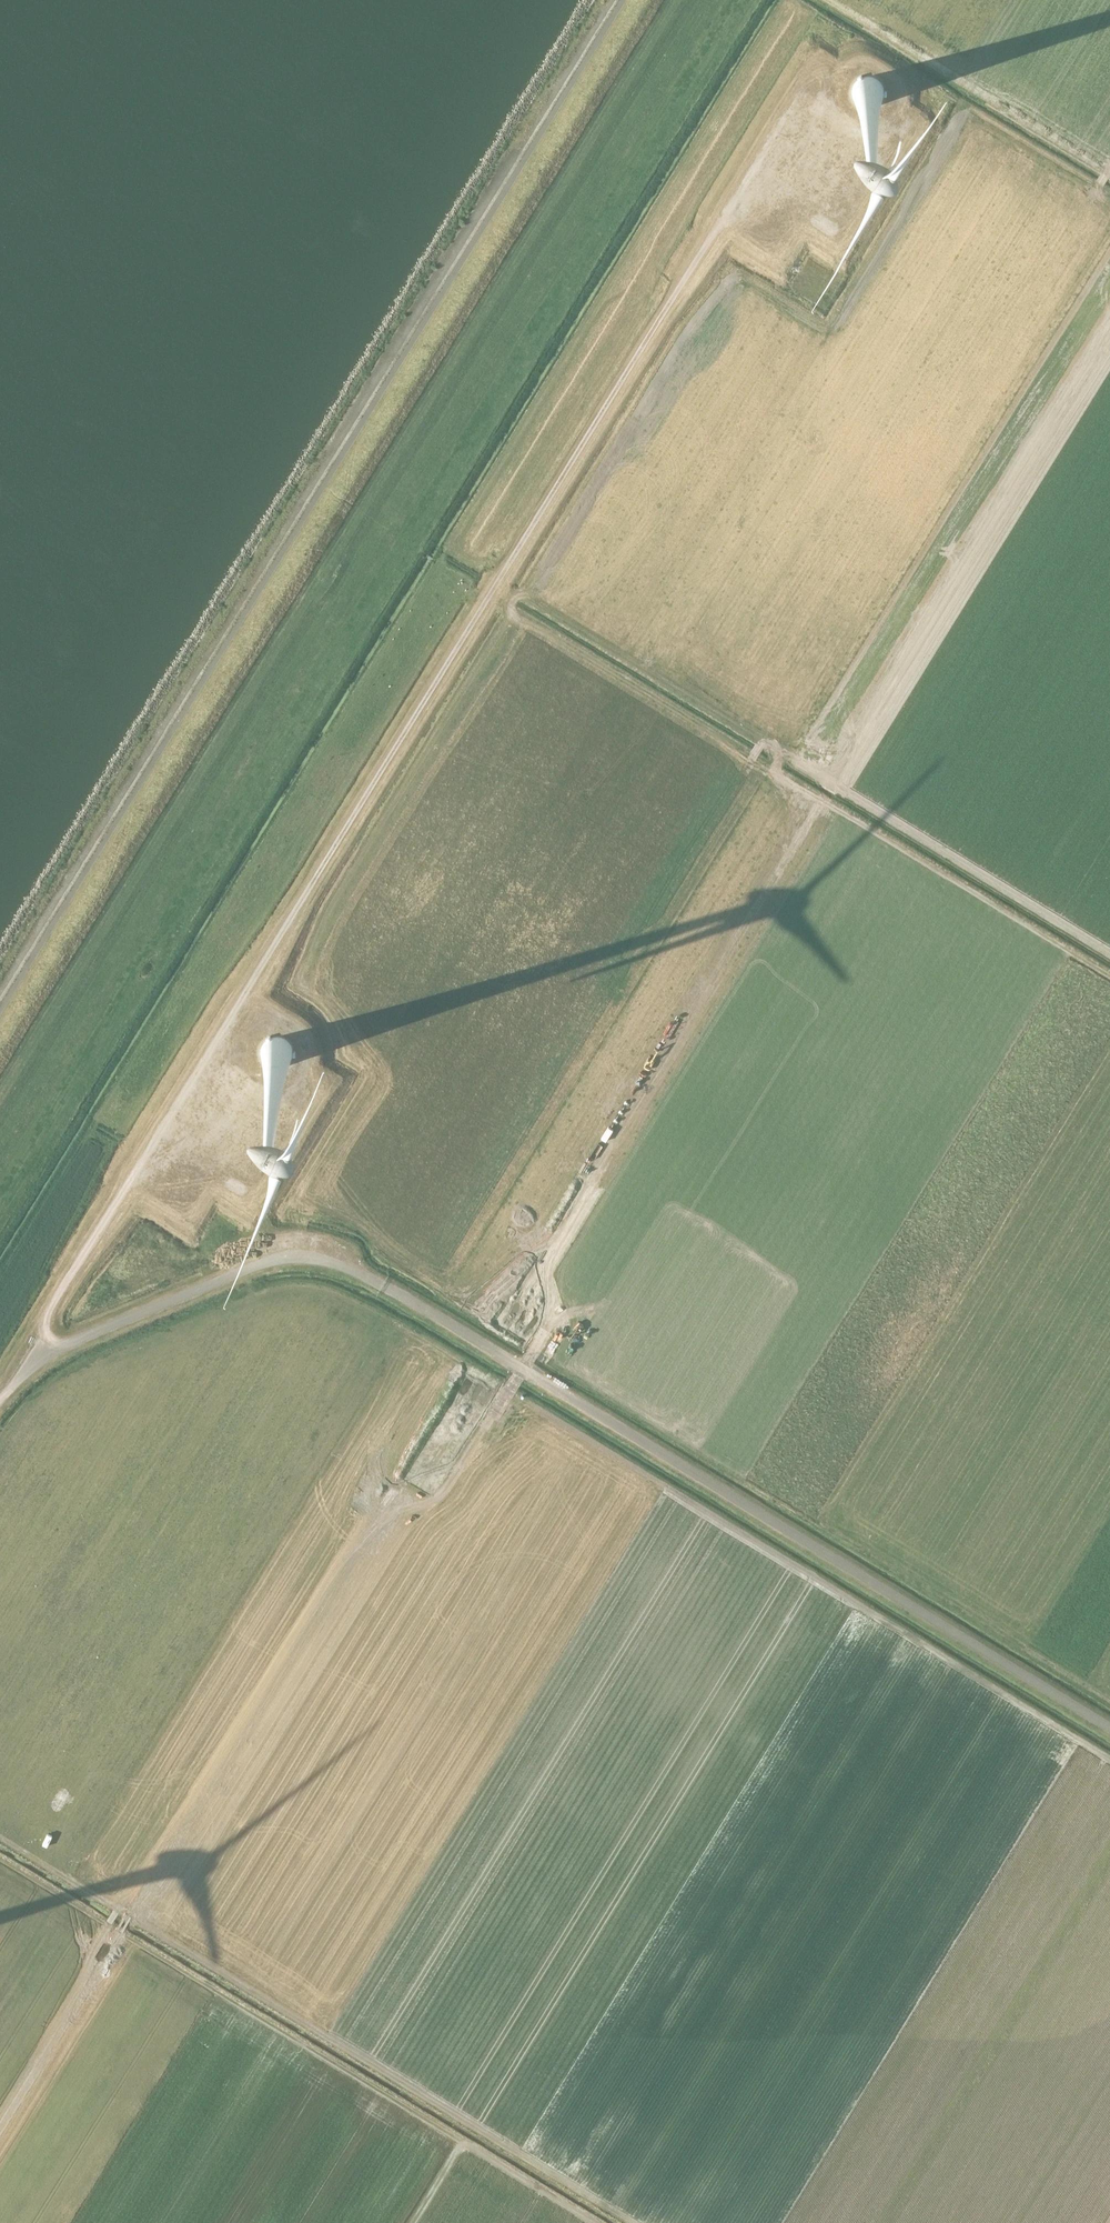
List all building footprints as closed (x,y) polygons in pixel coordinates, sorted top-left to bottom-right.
[(850,87),(850,93),(850,98),(853,102),(856,106),(860,109),(865,111),(871,111),(876,109),(880,106),(883,103),(886,98),(886,93),(886,87),(883,83),(880,79),(876,76),(871,74),(865,74),(860,76),(856,79),(853,83),(850,87)] [(258,1053),(258,1055),(258,1060),(260,1065),(264,1068),(268,1071),(273,1073),(278,1073),(283,1071),(288,1068),(291,1065),(293,1060),(294,1055),(293,1049),(291,1045),(288,1041),(284,1038),(279,1037),(273,1036),(268,1038),(264,1041),(261,1045),(258,1049),(258,1051),(258,1053)]
